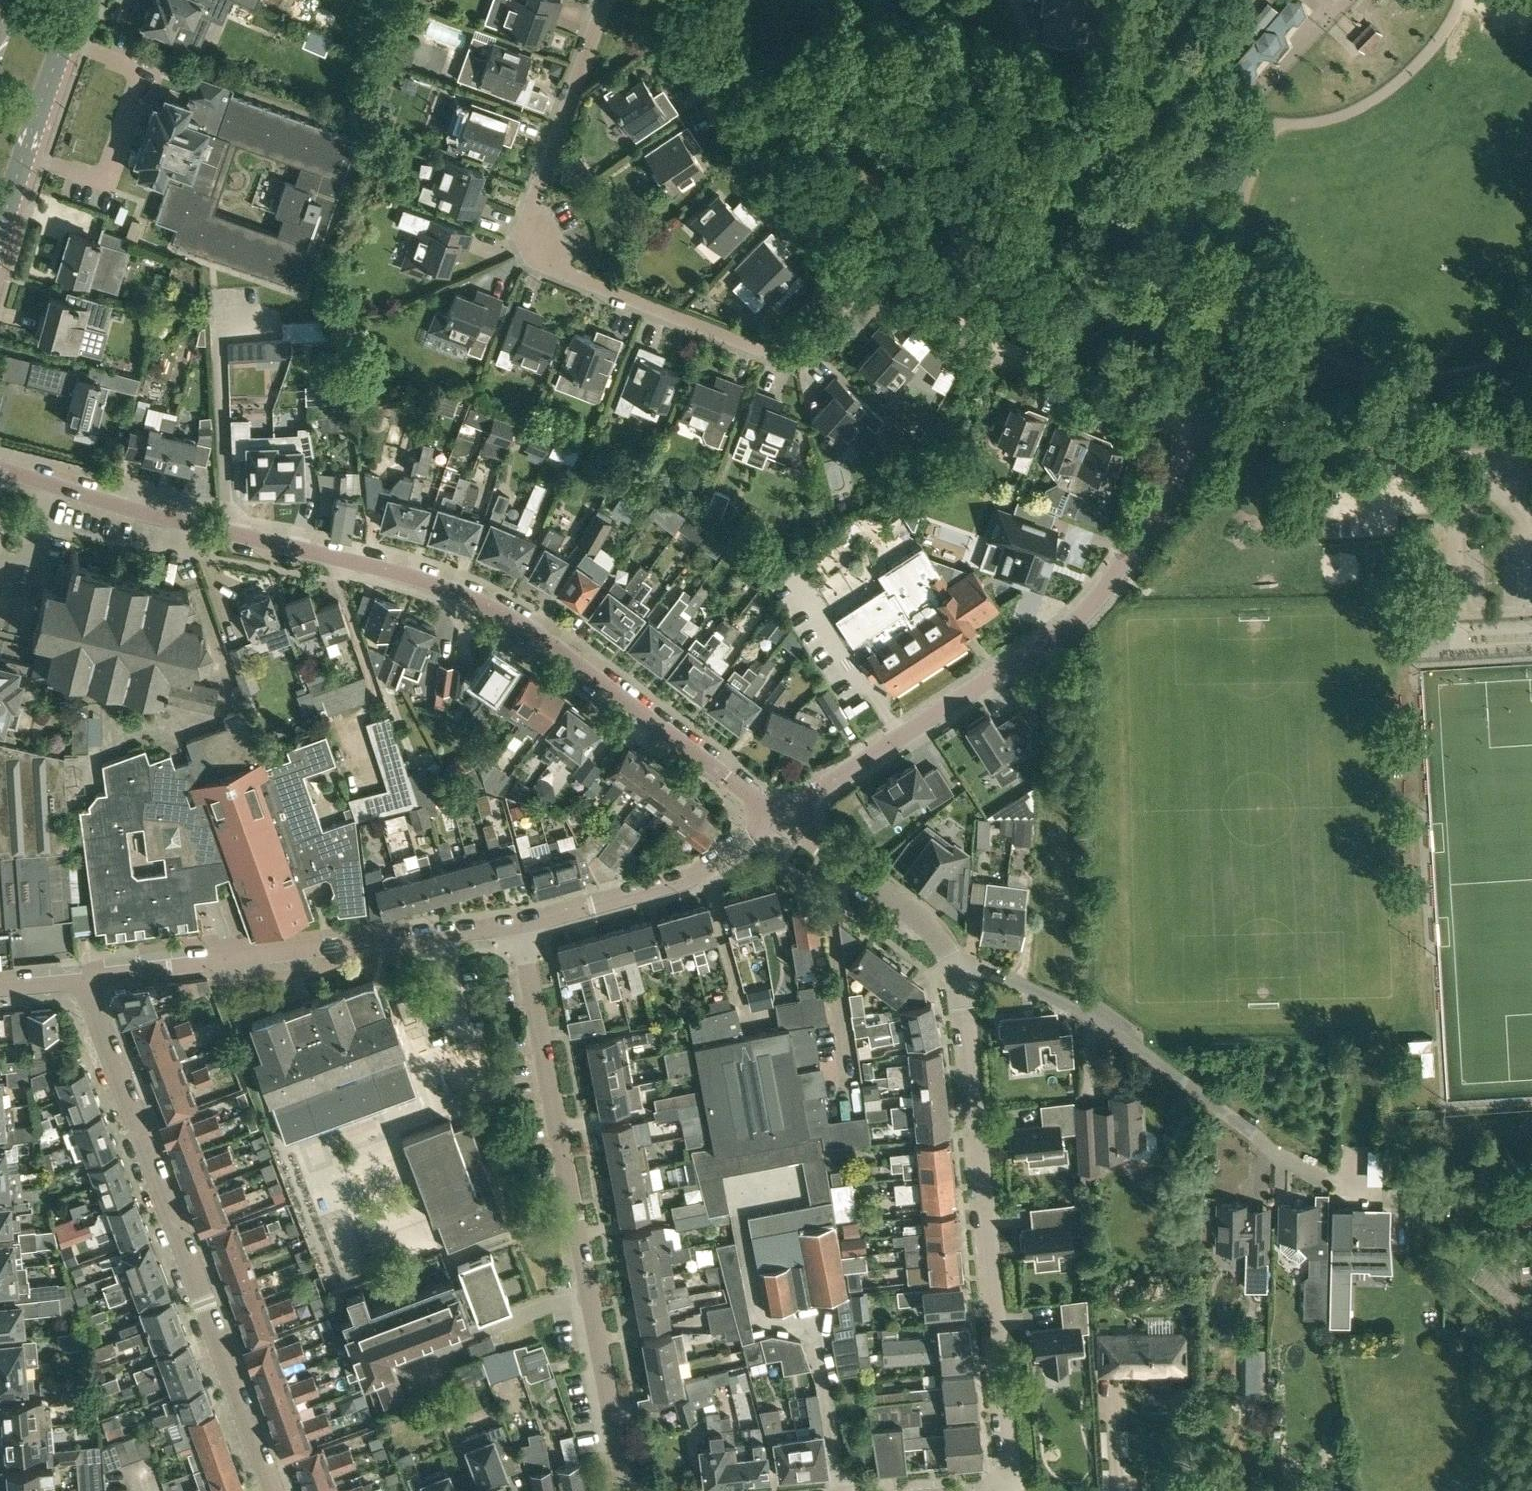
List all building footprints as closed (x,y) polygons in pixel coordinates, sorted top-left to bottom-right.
[(142,29),(150,33),(152,31),(181,43),(181,42),(182,40),(194,12),(212,20),(221,24),(231,0),(151,0),(144,17),(142,29)] [(560,1),(558,0),(507,0),(498,27),(535,41),(542,23),(551,27),(560,1)] [(1107,4),(1107,0),(1047,0),(1045,10),(1049,11),(1046,36),(1078,40),(1078,38),(1081,15),(1089,16),(1105,18),(1105,15),(1107,4)] [(320,35),(313,51),(325,56),(331,40),(320,35)] [(379,43),(362,36),(358,48),(374,55),(379,43)] [(467,54),(458,79),(524,103),(533,77),(524,73),(530,56),(492,43),(487,58),(471,52),(467,54)] [(552,60),(547,70),(558,75),(562,64),(552,60)] [(232,94),(233,89),(197,76),(187,103),(165,95),(164,97),(161,106),(154,104),(134,160),(141,162),(137,174),(142,176),(142,179),(143,181),(144,184),(147,185),(150,186),(153,185),(156,183),(157,181),(162,183),(165,176),(171,178),(156,220),(183,229),(178,245),(208,256),(245,269),(304,290),(332,210),(344,174),(357,138),(232,94)] [(621,83),(604,94),(635,140),(677,112),(661,89),(653,95),(643,80),(626,91),(621,83)] [(509,144),(518,118),(471,101),(456,144),(493,158),(500,141),(509,144)] [(670,191),(703,169),(693,154),(701,148),(686,125),(644,153),(670,191)] [(476,218),(485,192),(476,189),(482,172),(445,158),(434,188),(423,184),(418,198),(476,218)] [(723,255),(759,220),(739,201),(732,208),(719,195),(691,223),(723,255)] [(416,231),(403,268),(422,275),(425,266),(429,268),(430,267),(446,273),(452,255),(462,259),(471,233),(407,210),(401,226),(416,231)] [(70,231),(58,271),(57,274),(72,279),(72,281),(84,285),(85,282),(87,283),(86,288),(99,292),(103,279),(104,280),(114,246),(127,250),(131,240),(102,229),(99,240),(70,231)] [(802,278),(782,258),(789,251),(770,231),(735,267),(766,298),(774,306),(802,278)] [(480,356),(502,301),(476,291),(473,300),(455,293),(449,310),(448,309),(446,314),(438,310),(431,329),(469,344),(467,351),(480,356)] [(73,302),(50,295),(39,337),(102,354),(108,329),(104,328),(112,302),(76,292),(73,302)] [(334,298),(321,301),(323,314),(337,311),(334,298)] [(542,369),(556,332),(539,325),(542,316),(517,306),(495,362),(510,367),(513,358),(542,369)] [(344,316),(325,320),(330,349),(349,346),(344,316)] [(291,337),(291,338),(326,337),(326,336),(323,320),(282,323),(283,338),(291,337)] [(768,323),(764,323),(760,327),(760,331),(764,334),(768,334),(772,331),(772,326),(768,323)] [(911,368),(917,362),(920,358),(883,325),(864,346),(872,352),(859,366),(872,377),(872,378),(875,382),(869,388),(885,402),(913,370),(911,368)] [(560,370),(588,381),(584,392),(586,398),(594,400),(599,398),(621,340),(596,331),(592,340),(575,333),(560,370)] [(283,356),(282,340),(227,343),(228,359),(283,356)] [(930,346),(923,354),(940,369),(943,364),(950,352),(934,342),(930,346)] [(634,399),(652,406),(663,410),(677,373),(660,366),(664,357),(638,347),(614,409),(627,414),(634,399)] [(64,421),(86,427),(97,430),(113,370),(89,364),(86,374),(31,359),(25,383),(71,395),(64,421)] [(130,364),(128,374),(139,377),(141,367),(130,364)] [(718,446),(741,387),(715,377),(712,386),(694,379),(680,417),(704,426),(702,433),(705,441),(718,446)] [(882,418),(873,410),(836,377),(818,398),(825,404),(813,418),(826,430),(825,431),(829,434),(823,440),(838,454),(866,423),(872,429),(882,418)] [(789,462),(796,442),(788,439),(790,435),(789,434),(795,418),(778,411),(781,402),(756,392),(732,455),(745,460),(750,447),(789,462)] [(148,400),(138,398),(133,418),(144,420),(148,400)] [(348,401),(307,405),(308,419),(317,418),(318,428),(322,428),(322,431),(341,430),(341,427),(351,426),(348,401)] [(454,402),(451,412),(456,414),(460,404),(454,402)] [(1048,417),(1033,411),(1032,415),(1011,407),(997,442),(1018,450),(1012,465),(1025,471),(1032,454),(1038,456),(1043,444),(1037,441),(1046,418),(1047,418),(1048,417)] [(489,430),(495,415),(476,409),(471,424),(489,430)] [(163,464),(170,435),(175,417),(162,414),(159,426),(149,423),(146,434),(128,429),(122,453),(163,464)] [(482,453),(502,459),(514,423),(495,415),(489,430),(482,453)] [(196,441),(211,445),(211,416),(199,417),(199,426),(198,426),(198,437),(196,441)] [(247,418),(229,418),(230,455),(246,454),(247,483),(245,483),(245,495),(263,494),(263,490),(274,490),(275,490),(273,434),(271,434),(247,435),(247,418)] [(892,424),(885,432),(897,442),(899,439),(904,434),(903,433),(892,424)] [(1036,503),(1036,504),(1060,513),(1069,490),(1091,434),(1078,429),(1077,432),(1068,429),(1055,424),(1042,459),(1063,467),(1056,485),(1045,490),(1040,505),(1036,503)] [(275,490),(274,490),(274,493),(280,498),(288,498),(294,492),(301,491),(300,459),(314,458),(309,426),(298,427),(298,433),(274,434),(273,434),(275,490)] [(543,457),(551,440),(534,432),(526,450),(543,457)] [(1069,490),(1060,513),(1072,518),(1097,528),(1103,513),(1106,506),(1081,497),(1082,495),(1089,477),(1110,486),(1124,451),(1111,446),(1102,442),(1104,439),(1091,434),(1069,490)] [(188,470),(191,460),(196,441),(170,435),(163,464),(188,470)] [(579,449),(570,468),(582,474),(591,455),(579,449)] [(430,454),(420,452),(418,459),(415,470),(425,472),(430,454)] [(407,468),(415,470),(418,459),(409,456),(407,468)] [(959,467),(957,474),(964,477),(967,470),(959,467)] [(332,523),(330,531),(349,535),(356,497),(344,495),(346,473),(335,472),(333,493),(337,494),(333,515),(330,515),(328,523),(332,523)] [(385,503),(379,525),(381,525),(383,528),(389,530),(392,528),(400,530),(414,474),(405,472),(401,488),(399,488),(396,498),(387,496),(388,489),(371,485),(370,489),(360,487),(359,487),(362,498),(385,503)] [(423,477),(414,474),(400,530),(409,532),(410,535),(416,537),(419,535),(420,535),(428,506),(418,504),(421,493),(419,493),(423,477)] [(441,541),(449,543),(467,487),(470,478),(460,475),(457,483),(453,497),(442,494),(428,537),(431,538),(432,541),(438,543),(441,541)] [(518,523),(514,530),(508,545),(501,561),(509,565),(508,567),(516,571),(518,568),(520,569),(533,539),(523,534),(544,486),(535,482),(518,523)] [(477,490),(467,487),(449,543),(458,546),(459,549),(464,551),(467,549),(469,550),(480,519),(469,515),(477,490)] [(906,487),(892,496),(912,528),(913,529),(925,494),(906,487)] [(716,488),(705,516),(719,521),(730,493),(716,488)] [(499,560),(501,561),(508,545),(514,530),(500,524),(505,513),(503,512),(509,498),(498,493),(492,508),(493,509),(489,520),(490,521),(477,552),(488,557),(487,559),(497,563),(499,560)] [(655,503),(650,510),(647,514),(672,534),(676,529),(684,517),(685,516),(660,497),(655,503)] [(990,537),(989,538),(991,539),(1006,544),(996,573),(1041,589),(1051,559),(1046,557),(1055,530),(1049,528),(1054,513),(1017,500),(1012,515),(1007,513),(1000,511),(999,510),(998,512),(990,537)] [(845,501),(833,504),(836,515),(848,512),(845,501)] [(612,524),(593,513),(576,542),(595,553),(612,524)] [(1103,513),(1097,528),(1108,532),(1109,530),(1114,517),(1103,513)] [(688,534),(696,523),(686,516),(678,527),(688,534)] [(854,518),(835,531),(844,545),(863,532),(854,518)] [(549,586),(566,557),(555,551),(564,535),(549,526),(540,542),(543,544),(534,560),(535,560),(527,573),(537,579),(535,581),(545,587),(546,584),(549,586)] [(723,545),(713,537),(704,548),(714,556),(723,545)] [(972,623),(997,607),(972,570),(948,586),(939,573),(921,545),(877,574),(885,586),(835,618),(846,635),(852,645),(862,638),(871,652),(868,654),(870,657),(860,664),(870,678),(879,672),(882,676),(892,691),(968,642),(965,638),(977,631),(972,623)] [(43,587),(42,593),(31,638),(40,641),(34,666),(18,662),(16,669),(32,673),(31,674),(46,678),(47,672),(61,676),(60,679),(72,682),(73,679),(98,685),(97,687),(109,690),(110,688),(135,694),(134,697),(145,700),(146,697),(162,701),(162,699),(211,710),(216,688),(187,681),(191,666),(195,666),(199,666),(202,665),(204,663),(207,660),(208,657),(209,652),(209,647),(208,644),(205,641),(201,639),(198,637),(201,627),(181,621),(182,618),(184,618),(188,616),(190,615),(191,613),(193,608),(193,607),(192,604),(190,601),(187,600),(185,599),(187,592),(172,588),(173,584),(161,582),(160,585),(136,579),(136,576),(125,573),(124,577),(99,570),(100,567),(88,564),(87,567),(74,564),(78,550),(71,548),(67,564),(59,562),(52,589),(43,587)] [(586,551),(580,559),(557,590),(567,597),(565,600),(574,607),(576,604),(577,606),(596,580),(600,583),(610,569),(586,551)] [(615,579),(588,613),(589,614),(589,617),(594,621),(597,621),(605,626),(641,579),(647,571),(639,564),(623,585),(615,579)] [(641,579),(605,626),(612,632),(612,635),(616,638),(620,638),(621,639),(641,614),(646,607),(640,603),(652,587),(649,584),(641,579)] [(678,611),(644,657),(650,662),(649,664),(656,669),(658,667),(660,669),(679,643),(688,632),(679,626),(684,621),(707,589),(700,583),(691,595),(685,603),(678,611)] [(630,645),(628,648),(636,653),(637,652),(644,657),(678,611),(685,603),(691,595),(683,589),(677,597),(668,608),(656,625),(647,619),(628,644),(630,645)] [(284,620),(280,622),(269,593),(266,594),(262,592),(255,595),(254,598),(250,600),(240,604),(254,641),(265,637),(268,646),(291,637),(284,620)] [(320,624),(315,607),(309,592),(285,600),(296,632),(298,640),(323,631),(320,624)] [(388,637),(400,605),(376,597),(365,628),(366,630),(388,637)] [(339,598),(315,607),(320,624),(323,631),(326,639),(350,630),(343,610),(345,610),(343,607),(342,607),(339,598)] [(772,614),(760,630),(776,641),(787,625),(772,614)] [(396,686),(397,684),(421,624),(418,623),(419,621),(408,616),(407,619),(403,617),(390,652),(396,654),(385,682),(396,686)] [(723,618),(715,629),(723,635),(731,624),(723,618)] [(423,663),(426,654),(436,658),(440,647),(430,643),(435,630),(432,628),(433,626),(424,623),(424,625),(421,624),(397,684),(409,688),(414,674),(419,676),(424,663),(423,663)] [(731,624),(723,635),(730,641),(739,630),(731,624)] [(687,647),(666,673),(669,676),(668,677),(676,684),(677,682),(683,687),(720,638),(712,632),(695,653),(687,647)] [(720,638),(683,687),(689,692),(688,693),(696,699),(697,698),(700,699),(728,662),(720,655),(728,645),(720,638)] [(240,685),(243,694),(257,689),(242,645),(228,650),(240,685)] [(483,711),(515,664),(492,648),(470,681),(488,693),(483,701),(481,700),(476,707),(483,711)] [(384,655),(373,650),(370,657),(376,675),(384,655)] [(768,656),(756,672),(722,717),(728,722),(727,724),(734,729),(736,728),(738,729),(758,702),(750,695),(775,661),(768,656)] [(16,669),(18,662),(0,658),(0,730),(1,730),(3,723),(16,726),(21,705),(14,703),(19,681),(13,680),(16,669)] [(437,689),(450,691),(454,665),(441,663),(437,689)] [(465,666),(454,665),(450,691),(462,692),(465,666)] [(716,713),(722,717),(756,672),(747,665),(741,673),(733,668),(706,705),(708,707),(707,709),(715,715),(716,713)] [(493,705),(520,723),(547,684),(531,674),(520,689),(509,681),(493,705)] [(365,675),(340,684),(348,706),(364,701),(365,675)] [(780,680),(767,696),(778,704),(790,689),(780,680)] [(331,687),(339,710),(348,706),(340,684),(338,685),(331,687)] [(562,695),(547,684),(520,723),(514,732),(522,737),(526,731),(533,736),(562,695)] [(231,688),(232,704),(234,712),(243,709),(248,707),(243,694),(240,685),(231,688)] [(321,691),(329,713),(339,710),(331,687),(321,691)] [(827,711),(835,706),(823,687),(815,693),(827,711)] [(1018,700),(1025,711),(1036,703),(1036,691),(1035,689),(1018,700)] [(321,691),(312,694),(319,716),(329,713),(321,691)] [(88,752),(88,704),(69,705),(72,716),(72,751),(72,753),(88,752)] [(549,763),(583,718),(576,713),(578,710),(571,705),(569,707),(566,705),(547,731),(555,737),(540,756),(549,763)] [(798,708),(793,719),(782,745),(805,754),(821,717),(798,708)] [(174,765),(170,754),(149,761),(151,797),(144,797),(144,798),(135,805),(138,828),(143,827),(147,857),(164,855),(218,848),(228,876),(251,938),(313,915),(302,885),(310,882),(295,838),(292,838),(286,819),(279,822),(273,805),(278,804),(265,769),(263,761),(243,709),(234,712),(223,716),(226,725),(198,735),(186,739),(193,758),(174,765)] [(782,745),(793,719),(770,709),(759,735),(782,745)] [(369,732),(392,725),(388,713),(366,721),(369,732)] [(994,771),(1017,757),(1027,750),(1028,726),(1019,713),(997,727),(988,714),(984,716),(983,715),(969,723),(970,725),(966,728),(994,771)] [(491,726),(479,718),(472,729),(483,737),(491,726)] [(589,723),(583,718),(549,763),(557,769),(564,759),(572,765),(598,730),(596,728),(597,726),(591,721),(589,723)] [(396,736),(392,725),(369,732),(373,743),(396,736)] [(294,837),(326,827),(308,774),(340,762),(330,735),(291,749),(295,759),(265,769),(278,804),(273,805),(279,822),(286,819),(292,838),(295,838),(294,837)] [(400,747),(396,736),(373,743),(376,754),(400,747)] [(52,921),(53,926),(72,925),(67,850),(66,822),(63,757),(0,742),(0,925),(52,921)] [(493,763),(483,755),(486,751),(479,746),(475,751),(478,761),(483,778),(493,763)] [(400,747),(376,754),(380,765),(403,758),(400,747)] [(135,805),(144,798),(144,797),(151,797),(149,761),(144,748),(102,764),(105,792),(97,793),(88,804),(89,808),(79,809),(79,814),(78,814),(93,929),(105,928),(106,937),(198,925),(195,899),(218,896),(216,880),(228,876),(218,848),(190,852),(164,855),(165,872),(137,876),(132,872),(126,830),(138,828),(135,808),(135,805)] [(615,781),(624,787),(643,760),(628,748),(604,779),(609,782),(612,778),(615,781)] [(586,755),(577,768),(578,769),(591,779),(600,766),(586,755)] [(407,769),(403,758),(380,765),(384,776),(407,769)] [(648,764),(643,760),(624,787),(640,799),(659,772),(648,764)] [(510,775),(493,763),(483,778),(486,789),(497,793),(510,775)] [(914,764),(896,775),(895,773),(886,779),(887,781),(874,790),(891,817),(924,796),(930,806),(952,792),(936,767),(922,776),(914,764)] [(407,769),(384,776),(388,787),(411,780),(409,776),(407,769)] [(424,771),(409,776),(411,780),(419,804),(426,803),(434,801),(424,771)] [(655,811),(674,784),(659,772),(640,799),(655,811)] [(530,787),(516,778),(508,790),(522,799),(530,787)] [(590,784),(585,791),(592,797),(601,785),(594,779),(590,784)] [(374,791),(381,813),(408,807),(419,804),(411,780),(388,787),(374,791)] [(680,788),(674,784),(655,811),(668,821),(666,824),(672,829),(695,799),(680,788)] [(361,794),(369,817),(381,813),(374,791),(361,794)] [(361,794),(348,797),(355,817),(355,820),(369,817),(361,794)] [(697,801),(695,799),(672,829),(685,838),(702,850),(711,838),(695,825),(707,809),(697,801)] [(434,801),(426,803),(429,815),(437,813),(434,801)] [(419,804),(408,807),(413,828),(431,824),(429,815),(426,803),(419,804)] [(522,803),(510,806),(513,817),(524,814),(522,803)] [(404,812),(385,817),(388,831),(408,827),(404,812)] [(325,877),(360,865),(355,820),(355,817),(347,819),(326,827),(294,837),(295,838),(310,882),(325,877)] [(1013,818),(1000,817),(998,833),(1012,834),(1013,818)] [(977,818),(977,848),(989,848),(989,818),(977,818)] [(641,832),(624,819),(597,855),(613,868),(641,832)] [(1032,822),(1015,821),(1013,844),(1030,846),(1032,822)] [(483,824),(491,855),(498,882),(522,875),(515,849),(501,852),(493,822),(483,824)] [(939,868),(950,876),(966,854),(953,844),(953,845),(934,831),(920,848),(909,840),(893,862),(904,870),(908,873),(906,875),(919,885),(920,884),(924,887),(939,868)] [(560,887),(551,855),(550,850),(532,855),(526,833),(516,836),(525,868),(529,867),(531,876),(536,893),(560,887)] [(547,842),(550,850),(551,855),(560,887),(595,877),(578,847),(578,845),(560,850),(557,839),(547,842)] [(463,843),(466,853),(476,850),(473,841),(463,843)] [(440,851),(444,868),(452,895),(476,888),(468,862),(466,853),(453,857),(450,848),(440,851)] [(419,865),(422,874),(429,901),(452,895),(444,868),(432,872),(426,854),(417,857),(419,865)] [(491,855),(468,862),(476,888),(498,882),(491,855)] [(398,881),(405,907),(429,901),(422,874),(419,865),(406,869),(403,860),(393,863),(396,874),(398,881)] [(366,911),(360,865),(325,877),(337,883),(331,894),(338,914),(359,911),(359,912),(366,911)] [(405,907),(398,881),(396,874),(393,873),(384,875),(382,878),(378,867),(364,871),(366,891),(375,889),(382,914),(405,907)] [(980,937),(1000,939),(1006,884),(972,880),(969,900),(984,902),(980,937)] [(1026,886),(1006,884),(1000,939),(1020,942),(1026,886)] [(774,887),(750,894),(759,925),(760,926),(774,922),(779,942),(790,940),(789,927),(787,918),(783,919),(774,887)] [(765,946),(760,926),(759,925),(750,894),(725,900),(734,933),(749,929),(755,949),(765,946)] [(707,905),(683,912),(692,944),(698,972),(709,969),(702,941),(716,937),(707,905)] [(812,906),(791,910),(794,926),(789,927),(790,940),(795,967),(812,964),(808,939),(818,938),(812,906)] [(692,944),(683,912),(658,919),(669,955),(665,956),(669,970),(683,966),(678,948),(692,944)] [(627,927),(634,953),(637,962),(651,959),(653,968),(664,965),(665,972),(669,970),(665,956),(661,957),(658,947),(651,920),(627,927)] [(839,922),(838,921),(843,962),(861,940),(848,929),(848,930),(839,931),(838,923),(839,923),(839,922)] [(637,962),(634,953),(627,927),(603,934),(611,960),(613,969),(625,966),(632,993),(644,990),(639,971),(637,962)] [(0,929),(0,965),(12,964),(10,928),(0,929)] [(603,934),(580,940),(590,974),(603,971),(610,998),(621,995),(613,969),(611,960),(603,934)] [(556,963),(560,981),(578,976),(589,1016),(578,1018),(581,1034),(604,1030),(601,1014),(590,974),(580,940),(556,947),(560,962),(556,963)] [(870,982),(887,960),(864,942),(847,964),(870,982)] [(887,960),(870,982),(893,1001),(896,997),(900,999),(901,1001),(909,995),(904,987),(911,979),(887,960)] [(211,988),(206,977),(176,981),(182,999),(211,988)] [(285,1140),(384,1103),(418,1092),(402,1050),(406,1049),(391,1009),(385,1011),(373,980),(341,991),(341,989),(311,999),(312,1003),(305,1006),(304,1004),(281,1012),(281,1010),(250,1020),(262,1054),(254,1057),(269,1099),(270,1099),(285,1140)] [(173,987),(171,981),(114,989),(110,996),(120,1023),(154,1009),(149,997),(159,993),(158,992),(173,987)] [(814,986),(798,988),(800,999),(801,1009),(804,1025),(814,1024),(814,1026),(827,1023),(823,995),(815,996),(814,986)] [(930,1002),(926,1003),(921,987),(909,995),(901,1001),(903,1003),(902,1007),(898,1008),(900,1015),(873,1021),(853,1026),(855,1036),(869,1033),(869,1034),(901,1027),(901,1029),(914,1026),(913,1022),(923,1020),(924,1024),(934,1021),(930,1002)] [(849,1004),(861,1003),(860,992),(848,993),(849,1004)] [(408,995),(395,1000),(403,1022),(416,1018),(408,995)] [(728,996),(706,1002),(709,1014),(731,1008),(728,996)] [(800,999),(775,1003),(777,1014),(801,1009),(800,999)] [(863,1012),(861,1003),(849,1004),(851,1014),(863,1012)] [(709,1014),(688,1019),(706,1113),(801,1095),(823,1090),(819,1064),(797,1069),(789,1027),(779,1029),(744,1036),(736,1006),(731,1008),(709,1014)] [(50,1010),(50,1007),(30,1009),(30,1011),(28,1012),(32,1058),(45,1057),(43,1035),(56,1034),(53,1009),(50,1010)] [(801,1009),(777,1014),(779,1029),(789,1027),(804,1025),(801,1009)] [(22,1010),(9,1011),(11,1040),(25,1039),(22,1010)] [(131,1023),(140,1046),(169,1035),(160,1011),(131,1023)] [(1071,1038),(1057,1039),(1056,1033),(1054,1012),(1001,1018),(1002,1022),(998,1022),(999,1035),(1003,1035),(1004,1046),(1010,1045),(1011,1062),(1039,1059),(1037,1042),(1048,1041),(1049,1050),(1055,1050),(1056,1066),(1073,1064),(1071,1038)] [(177,1032),(191,1026),(188,1017),(173,1023),(177,1032)] [(937,1038),(934,1021),(924,1024),(923,1020),(913,1022),(914,1026),(901,1029),(901,1027),(869,1034),(871,1043),(904,1036),(906,1045),(937,1038)] [(804,1025),(789,1027),(797,1069),(819,1064),(819,1061),(814,1026),(814,1024),(804,1025)] [(195,1035),(191,1026),(177,1032),(180,1041),(195,1035)] [(638,1032),(614,1037),(586,1042),(591,1066),(627,1059),(624,1045),(652,1040),(650,1030),(638,1032)] [(177,1056),(169,1035),(140,1046),(148,1067),(177,1056)] [(1433,1037),(1409,1039),(1410,1051),(1422,1050),(1423,1074),(1435,1074),(1433,1037)] [(689,1047),(677,1049),(680,1064),(692,1062),(689,1047)] [(886,1064),(887,1076),(941,1070),(939,1048),(907,1052),(908,1062),(886,1064)] [(1,1067),(1,1071),(6,1071),(29,1069),(28,1058),(2,1061),(1,1054),(0,1054),(0,1067),(1,1067)] [(191,1068),(194,1077),(209,1071),(228,1064),(224,1055),(191,1068)] [(177,1056),(148,1067),(157,1091),(186,1080),(177,1056)] [(591,1066),(595,1090),(623,1085),(631,1083),(627,1059),(591,1066)] [(872,1059),(862,1061),(863,1071),(864,1071),(872,1070),(873,1070),(872,1059)] [(53,1085),(58,1099),(92,1086),(89,1078),(90,1077),(88,1071),(86,1070),(84,1067),(59,1077),(54,1065),(30,1076),(32,1084),(33,1089),(45,1084),(47,1087),(53,1085)] [(7,1086),(32,1084),(30,1076),(29,1069),(6,1071),(7,1086)] [(943,1090),(941,1070),(887,1076),(871,1077),(872,1081),(872,1083),(878,1084),(888,1085),(911,1083),(913,1094),(943,1090)] [(209,1071),(194,1077),(198,1086),(212,1081),(209,1071)] [(631,1083),(623,1085),(595,1090),(600,1114),(628,1108),(642,1106),(639,1088),(656,1085),(655,1079),(631,1083)] [(166,1115),(196,1104),(186,1080),(157,1091),(166,1115)] [(872,1081),(862,1083),(864,1098),(879,1096),(878,1084),(872,1083),(872,1081)] [(94,1093),(92,1086),(58,1099),(62,1108),(54,1112),(57,1121),(69,1116),(99,1105),(98,1101),(99,1099),(97,1094),(94,1093)] [(676,1105),(689,1103),(699,1101),(696,1090),(654,1098),(656,1109),(656,1110),(676,1105)] [(823,1090),(801,1095),(809,1136),(821,1134),(829,1132),(828,1122),(823,1090)] [(891,1117),(945,1111),(943,1090),(913,1094),(914,1103),(889,1106),(891,1117)] [(244,1091),(236,1094),(240,1106),(248,1103),(244,1091)] [(1075,1104),(1080,1171),(1099,1170),(1099,1157),(1124,1156),(1123,1143),(1143,1142),(1144,1155),(1148,1155),(1152,1152),(1154,1149),(1156,1146),(1156,1142),(1156,1138),(1155,1135),(1152,1133),(1149,1130),(1147,1129),(1145,1129),(1142,1129),(1140,1094),(1110,1095),(1110,1102),(1075,1104)] [(801,1095),(706,1113),(713,1147),(714,1154),(735,1150),(747,1148),(759,1145),(771,1143),(782,1141),(804,1137),(809,1136),(801,1095)] [(701,1115),(699,1101),(689,1103),(691,1116),(701,1115)] [(1048,1163),(1047,1153),(1061,1151),(1059,1134),(1075,1132),(1073,1102),(1040,1105),(1042,1125),(1012,1128),(1013,1133),(1009,1133),(1010,1148),(1014,1147),(1015,1156),(1027,1155),(1028,1165),(1048,1163)] [(1,1107),(0,1107),(0,1143),(28,1140),(42,1139),(40,1130),(39,1124),(16,1126),(14,1105),(1,1107)] [(656,1110),(656,1109),(653,1110),(655,1121),(679,1117),(676,1105),(656,1110)] [(885,1107),(865,1109),(866,1116),(866,1120),(887,1117),(885,1107)] [(69,1144),(108,1129),(105,1123),(106,1119),(104,1114),(102,1114),(100,1110),(71,1122),(73,1127),(64,1131),(69,1144)] [(158,1122),(165,1141),(218,1120),(214,1111),(190,1120),(187,1111),(158,1122)] [(947,1132),(945,1111),(891,1117),(892,1127),(915,1125),(916,1135),(947,1132)] [(49,1115),(39,1120),(42,1129),(53,1125),(49,1115)] [(246,1119),(251,1130),(258,1127),(254,1116),(246,1119)] [(866,1116),(843,1119),(847,1146),(870,1144),(866,1120),(866,1116)] [(829,1132),(821,1134),(823,1148),(847,1146),(843,1119),(828,1122),(829,1132)] [(171,1158),(200,1147),(197,1139),(221,1130),(218,1120),(165,1141),(171,1158)] [(447,1249),(508,1227),(469,1124),(453,1130),(450,1121),(402,1139),(432,1220),(436,1219),(447,1249)] [(602,1126),(607,1151),(634,1145),(629,1121),(602,1126)] [(42,1129),(40,1130),(42,1139),(58,1135),(54,1125),(53,1125),(42,1129)] [(111,1137),(108,1129),(69,1144),(74,1158),(80,1156),(81,1157),(85,1160),(115,1148),(114,1145),(115,1142),(113,1137),(111,1137)] [(705,1131),(684,1134),(686,1146),(701,1144),(706,1137),(705,1131)] [(263,1134),(252,1137),(255,1147),(266,1143),(263,1134)] [(804,1137),(782,1141),(786,1163),(802,1160),(824,1156),(821,1134),(809,1136),(804,1137)] [(18,1171),(16,1153),(29,1152),(28,1140),(0,1143),(0,1172),(18,1171)] [(889,1163),(950,1156),(948,1140),(914,1143),(915,1151),(888,1154),(889,1163)] [(782,1141),(771,1143),(775,1165),(786,1163),(782,1141)] [(256,1148),(259,1158),(274,1153),(270,1143),(256,1148)] [(607,1151),(611,1173),(649,1166),(644,1143),(634,1145),(607,1151)] [(771,1143),(759,1145),(763,1167),(775,1165),(771,1143)] [(759,1145),(747,1148),(751,1170),(763,1167),(759,1145)] [(847,1146),(824,1149),(827,1167),(848,1165),(847,1146)] [(204,1156),(200,1147),(171,1158),(178,1176),(231,1157),(228,1147),(204,1156)] [(692,1151),(691,1151),(693,1158),(698,1180),(722,1175),(740,1172),(735,1150),(714,1154),(713,1147),(692,1150),(692,1151)] [(747,1148),(735,1150),(740,1172),(751,1170),(747,1148)] [(43,1155),(47,1177),(55,1174),(49,1153),(43,1155)] [(118,1158),(117,1154),(88,1165),(90,1170),(86,1172),(91,1185),(124,1172),(121,1166),(123,1163),(121,1159),(118,1158)] [(824,1156),(802,1160),(805,1174),(826,1170),(824,1156)] [(951,1172),(950,1156),(889,1163),(890,1171),(902,1170),(903,1177),(917,1175),(951,1172)] [(178,1176),(185,1194),(214,1183),(211,1175),(235,1166),(231,1157),(178,1176)] [(689,1159),(683,1160),(687,1183),(699,1181),(698,1180),(693,1158),(689,1159)] [(272,1162),(260,1166),(265,1180),(277,1175),(272,1162)] [(611,1173),(616,1197),(653,1189),(649,1166),(611,1173)] [(669,1186),(678,1185),(675,1169),(666,1171),(669,1186)] [(22,1186),(21,1170),(18,1171),(0,1172),(0,1198),(13,1196),(14,1200),(28,1198),(48,1196),(47,1186),(23,1188),(22,1186)] [(826,1170),(805,1174),(807,1188),(829,1184),(826,1170)] [(840,1170),(830,1171),(832,1183),(841,1181),(840,1170)] [(127,1180),(124,1172),(91,1185),(97,1199),(101,1197),(103,1203),(131,1192),(130,1189),(131,1186),(129,1181),(127,1180)] [(953,1187),(951,1172),(917,1175),(918,1182),(894,1185),(894,1193),(953,1187)] [(58,1187),(55,1174),(47,1177),(49,1189),(58,1187)] [(722,1175),(698,1180),(699,1181),(701,1188),(701,1191),(724,1187),(722,1175)] [(278,1181),(267,1185),(274,1203),(285,1199),(278,1181)] [(217,1192),(214,1183),(185,1194),(192,1212),(244,1192),(241,1183),(217,1192)] [(830,1185),(833,1200),(853,1198),(851,1183),(830,1185)] [(829,1184),(807,1188),(810,1204),(831,1200),(829,1184)] [(724,1187),(701,1191),(704,1201),(704,1203),(727,1199),(724,1187)] [(921,1207),(955,1203),(953,1187),(894,1193),(895,1202),(920,1200),(921,1207)] [(620,1221),(648,1215),(658,1213),(653,1189),(616,1197),(620,1221)] [(248,1202),(244,1192),(192,1212),(199,1231),(227,1220),(224,1211),(248,1202)] [(90,1225),(93,1234),(140,1216),(137,1208),(139,1205),(137,1199),(134,1199),(133,1197),(107,1207),(108,1210),(97,1214),(100,1221),(90,1225)] [(28,1198),(14,1200),(10,1200),(10,1204),(0,1205),(0,1231),(12,1230),(21,1229),(19,1215),(17,1215),(17,1211),(32,1210),(32,1205),(29,1205),(28,1198)] [(855,1217),(853,1198),(833,1200),(836,1220),(855,1217)] [(1326,1316),(1327,1218),(1316,1217),(1316,1205),(1305,1205),(1298,1198),(1292,1204),(1281,1204),(1280,1237),(1281,1237),(1281,1246),(1288,1255),(1299,1259),(1306,1253),(1309,1257),(1315,1257),(1315,1273),(1309,1274),(1304,1276),(1303,1316),(1326,1316)] [(727,1199),(704,1203),(706,1210),(708,1215),(709,1215),(729,1211),(727,1199)] [(702,1200),(671,1206),(673,1217),(674,1217),(706,1210),(704,1203),(704,1201),(702,1202),(702,1200)] [(810,1204),(795,1207),(799,1231),(835,1224),(835,1220),(831,1200),(810,1204)] [(1025,1256),(1071,1251),(1069,1233),(1082,1232),(1080,1202),(1054,1205),(1056,1225),(1023,1228),(1023,1232),(1019,1233),(1021,1248),(1025,1247),(1025,1256)] [(1248,1248),(1247,1288),(1267,1289),(1269,1208),(1250,1207),(1250,1204),(1218,1203),(1218,1219),(1214,1222),(1214,1230),(1218,1234),(1217,1248),(1248,1248)] [(1354,1206),(1333,1206),(1331,1323),(1349,1323),(1350,1281),(1341,1281),(1341,1269),(1372,1269),(1370,1240),(1390,1240),(1390,1226),(1366,1226),(1366,1217),(1354,1217),(1354,1206)] [(795,1207),(783,1209),(787,1234),(799,1231),(795,1207)] [(783,1209),(771,1212),(776,1236),(787,1234),(783,1209)] [(706,1210),(674,1217),(676,1229),(710,1222),(709,1215),(708,1215),(706,1210)] [(729,1211),(709,1215),(710,1222),(711,1225),(724,1223),(731,1221),(729,1211)] [(771,1212),(759,1214),(764,1238),(776,1236),(771,1212)] [(957,1228),(956,1212),(922,1215),(923,1223),(902,1225),(902,1234),(957,1228)] [(759,1214),(747,1216),(752,1240),(764,1238),(759,1214)] [(143,1223),(140,1216),(93,1234),(81,1239),(84,1246),(116,1234),(120,1243),(147,1233),(146,1231),(148,1229),(146,1224),(143,1223)] [(266,1222),(268,1230),(280,1226),(278,1218),(266,1222)] [(294,1220),(285,1224),(289,1236),(298,1232),(294,1220)] [(858,1221),(843,1223),(844,1237),(860,1235),(858,1221)] [(206,1232),(213,1251),(265,1231),(262,1222),(238,1231),(235,1222),(206,1232)] [(764,1238),(752,1240),(765,1312),(836,1298),(840,1324),(853,1322),(848,1295),(847,1296),(838,1239),(835,1224),(799,1231),(787,1234),(776,1236),(764,1238)] [(663,1225),(650,1228),(622,1233),(627,1257),(674,1248),(671,1233),(665,1234),(663,1225)] [(905,1249),(959,1244),(957,1228),(902,1234),(893,1234),(894,1243),(903,1242),(903,1250),(905,1249)] [(22,1265),(20,1250),(36,1249),(35,1231),(18,1232),(18,1240),(0,1242),(0,1267),(22,1265)] [(213,1251),(220,1269),(248,1259),(245,1250),(269,1241),(265,1231),(213,1251)] [(864,1236),(840,1239),(842,1255),(866,1251),(864,1236)] [(124,1267),(154,1256),(152,1250),(155,1249),(151,1239),(148,1240),(148,1238),(118,1250),(118,1251),(99,1258),(102,1267),(111,1263),(114,1271),(124,1267)] [(1393,1271),(1390,1240),(1370,1240),(1372,1269),(1372,1270),(1393,1271)] [(734,1316),(739,1336),(741,1343),(754,1340),(735,1241),(715,1244),(730,1304),(734,1316)] [(70,1243),(61,1246),(60,1247),(62,1253),(73,1249),(70,1243)] [(906,1265),(960,1259),(959,1244),(905,1249),(906,1265)] [(627,1257),(632,1281),(673,1273),(671,1261),(690,1257),(688,1245),(674,1248),(627,1257)] [(306,1247),(294,1252),(298,1261),(309,1256),(306,1247)] [(843,1270),(867,1267),(865,1252),(841,1255),(843,1270)] [(477,1320),(489,1316),(489,1315),(510,1307),(506,1294),(491,1253),(457,1265),(462,1277),(453,1281),(462,1305),(468,1323),(477,1319),(477,1320)] [(154,1256),(124,1267),(114,1271),(116,1279),(102,1285),(105,1294),(163,1272),(160,1263),(157,1264),(154,1256)] [(309,1257),(298,1262),(301,1271),(313,1266),(309,1257)] [(220,1269),(226,1287),(255,1276),(248,1259),(220,1269)] [(907,1276),(916,1275),(916,1280),(962,1275),(960,1259),(906,1265),(907,1276)] [(26,1279),(24,1264),(22,1265),(0,1267),(0,1291),(7,1290),(24,1289),(23,1281),(26,1279)] [(717,1265),(705,1267),(708,1284),(720,1282),(717,1265)] [(72,1270),(77,1281),(85,1278),(81,1266),(72,1270)] [(848,1287),(862,1285),(860,1268),(846,1270),(848,1287)] [(167,1283),(163,1272),(105,1294),(109,1304),(125,1297),(124,1296),(134,1292),(138,1302),(167,1291),(165,1284),(167,1283)] [(632,1281),(636,1304),(689,1294),(687,1284),(675,1286),(673,1273),(632,1281)] [(261,1295),(255,1276),(226,1287),(233,1305),(261,1295)] [(363,1379),(374,1375),(385,1404),(404,1397),(388,1353),(469,1323),(468,1323),(462,1305),(453,1281),(452,1278),(369,1308),(362,1290),(345,1296),(352,1315),(341,1319),(352,1349),(359,1367),(363,1377),(363,1379)] [(82,1283),(72,1287),(75,1294),(79,1305),(89,1301),(82,1283)] [(898,1304),(908,1303),(923,1302),(924,1314),(961,1310),(961,1307),(964,1305),(963,1297),(960,1295),(959,1284),(897,1290),(898,1304)] [(723,1287),(709,1290),(712,1304),(726,1301),(723,1287)] [(294,1304),(306,1300),(302,1290),(291,1295),(294,1304)] [(867,1292),(850,1294),(853,1319),(870,1317),(867,1292)] [(29,1298),(4,1300),(4,1305),(0,1305),(0,1332),(22,1330),(20,1311),(39,1310),(39,1313),(80,1309),(79,1305),(75,1294),(65,1295),(29,1298)] [(264,1303),(261,1295),(233,1305),(240,1324),(292,1305),(288,1294),(264,1303)] [(669,1323),(666,1307),(691,1302),(689,1294),(636,1304),(641,1328),(669,1323)] [(118,1327),(121,1336),(176,1315),(174,1308),(175,1305),(173,1299),(169,1297),(169,1296),(139,1307),(143,1318),(118,1327)] [(310,1300),(314,1314),(316,1318),(327,1314),(321,1296),(310,1300)] [(1031,1350),(1035,1350),(1035,1357),(1043,1357),(1044,1370),(1068,1368),(1067,1354),(1084,1352),(1082,1331),(1088,1331),(1086,1299),(1060,1302),(1062,1326),(1033,1329),(1033,1337),(1030,1337),(1031,1350)] [(706,1309),(709,1321),(734,1316),(730,1304),(706,1309)] [(295,1314),(292,1305),(240,1324),(246,1342),(275,1331),(271,1322),(295,1314)] [(89,1324),(95,1322),(107,1317),(104,1309),(85,1316),(89,1324)] [(176,1315),(121,1336),(116,1337),(119,1346),(138,1339),(141,1347),(152,1343),(153,1345),(184,1333),(183,1332),(184,1330),(182,1324),(179,1322),(176,1315)] [(734,1316),(709,1321),(711,1332),(727,1329),(729,1339),(739,1336),(734,1316)] [(328,1317),(317,1321),(324,1339),(335,1335),(328,1317)] [(95,1322),(89,1324),(85,1326),(91,1344),(101,1340),(95,1322)] [(840,1324),(833,1325),(835,1338),(854,1334),(854,1331),(853,1322),(840,1324)] [(884,1352),(968,1344),(966,1323),(936,1326),(936,1327),(922,1328),(923,1336),(882,1339),(884,1352)] [(897,1327),(881,1328),(882,1337),(898,1335),(897,1327)] [(86,1330),(66,1332),(58,1332),(58,1343),(66,1350),(87,1348),(86,1330)] [(1169,1375),(1169,1371),(1186,1370),(1186,1335),(1143,1335),(1143,1333),(1126,1333),(1126,1336),(1100,1336),(1100,1369),(1148,1368),(1148,1375),(1169,1375)] [(342,1334),(330,1338),(333,1347),(345,1343),(342,1334)] [(835,1338),(832,1338),(834,1350),(856,1347),(854,1334),(835,1338)] [(643,1340),(648,1367),(676,1361),(671,1335),(643,1340)] [(472,1355),(495,1347),(491,1336),(468,1344),(472,1355)] [(754,1340),(741,1343),(746,1364),(782,1355),(784,1370),(809,1367),(799,1341),(772,1336),(754,1340)] [(243,1347),(250,1367),(302,1347),(299,1338),(274,1347),(271,1338),(243,1347)] [(24,1365),(23,1351),(30,1351),(29,1339),(0,1341),(0,1367),(24,1365)] [(187,1343),(186,1339),(156,1350),(159,1359),(133,1369),(137,1380),(194,1359),(191,1352),(192,1351),(189,1342),(187,1343)] [(93,1347),(97,1358),(116,1352),(112,1340),(93,1347)] [(970,1364),(968,1344),(884,1352),(885,1364),(939,1360),(940,1367),(970,1364)] [(537,1367),(550,1364),(542,1345),(527,1350),(526,1345),(511,1349),(519,1373),(520,1376),(538,1370),(537,1367)] [(250,1367),(256,1385),(284,1374),(281,1365),(305,1356),(302,1347),(250,1367)] [(856,1347),(834,1350),(835,1362),(858,1359),(858,1355),(856,1347)] [(519,1373),(511,1349),(481,1356),(490,1382),(519,1373)] [(869,1354),(858,1355),(858,1359),(860,1372),(861,1378),(873,1377),(870,1359),(870,1354),(869,1354)] [(356,1358),(345,1362),(348,1370),(358,1366),(356,1358)] [(196,1366),(194,1359),(137,1380),(141,1390),(167,1381),(170,1390),(200,1379),(199,1376),(202,1375),(198,1366),(196,1366)] [(858,1359),(835,1362),(838,1376),(860,1372),(858,1359)] [(660,1406),(676,1401),(689,1397),(683,1380),(682,1376),(679,1377),(676,1361),(648,1367),(653,1395),(658,1395),(660,1406)] [(1266,1363),(1247,1363),(1247,1399),(1266,1399),(1266,1363)] [(0,1367),(0,1392),(34,1389),(33,1377),(25,1378),(24,1365),(0,1367)] [(359,1366),(348,1370),(351,1378),(361,1374),(359,1366)] [(745,1371),(728,1375),(732,1392),(749,1388),(745,1371)] [(867,1403),(873,1402),(909,1398),(973,1392),(971,1372),(941,1375),(942,1385),(921,1387),(909,1389),(872,1393),(866,1393),(867,1403)] [(287,1382),(284,1374),(256,1385),(262,1403),(315,1384),(311,1374),(287,1382)] [(708,1374),(683,1380),(689,1397),(676,1401),(682,1423),(695,1419),(691,1404),(715,1398),(708,1374)] [(545,1387),(556,1384),(553,1375),(542,1379),(545,1387)] [(97,1383),(101,1395),(120,1388),(116,1376),(97,1383)] [(40,1393),(47,1392),(63,1391),(62,1381),(39,1383),(40,1393)] [(155,1426),(182,1417),(181,1414),(209,1404),(208,1401),(211,1400),(207,1391),(205,1392),(202,1383),(173,1394),(174,1396),(162,1401),(166,1411),(152,1416),(155,1426)] [(131,1384),(121,1387),(124,1397),(134,1394),(131,1384)] [(262,1403),(269,1421),(297,1410),(294,1400),(318,1392),(315,1384),(262,1403)] [(63,1391),(47,1392),(47,1404),(64,1402),(63,1391)] [(975,1412),(973,1392),(909,1398),(910,1408),(912,1422),(922,1421),(920,1411),(944,1409),(945,1415),(975,1412)] [(809,1425),(795,1427),(802,1476),(814,1475),(814,1473),(825,1471),(821,1441),(823,1441),(817,1393),(805,1394),(809,1425)] [(364,1395),(353,1399),(356,1408),(367,1404),(364,1395)] [(2,1428),(51,1423),(50,1407),(43,1408),(42,1396),(0,1400),(2,1428)] [(909,1398),(873,1402),(867,1403),(869,1427),(871,1443),(874,1462),(875,1470),(904,1467),(902,1447),(901,1437),(899,1423),(912,1422),(910,1408),(909,1398)] [(94,1401),(84,1401),(85,1419),(95,1418),(94,1401)] [(371,1414),(368,1406),(357,1410),(360,1418),(371,1414)] [(790,1478),(802,1476),(795,1427),(781,1428),(778,1407),(758,1410),(764,1431),(767,1441),(773,1440),(777,1476),(790,1474),(790,1478)] [(214,1409),(188,1419),(187,1416),(177,1420),(183,1436),(173,1440),(176,1448),(197,1441),(222,1432),(214,1409)] [(300,1417),(297,1410),(269,1421),(275,1439),(328,1420),(324,1409),(300,1417)] [(699,1448),(703,1485),(706,1485),(709,1487),(716,1486),(717,1483),(727,1482),(720,1416),(719,1411),(706,1412),(707,1419),(710,1447),(699,1448)] [(720,1416),(727,1482),(734,1481),(736,1483),(742,1483),(744,1479),(747,1479),(741,1441),(734,1441),(730,1415),(720,1416)] [(118,1416),(103,1421),(109,1438),(124,1433),(118,1416)] [(331,1428),(328,1420),(275,1439),(281,1455),(310,1445),(307,1436),(331,1428)] [(924,1445),(977,1440),(975,1420),(942,1423),(943,1433),(923,1435),(901,1437),(902,1447),(924,1445)] [(54,1447),(51,1423),(2,1428),(5,1454),(47,1450),(48,1463),(82,1460),(81,1445),(54,1447)] [(751,1439),(741,1441),(747,1479),(750,1479),(752,1481),(758,1481),(760,1478),(767,1477),(763,1444),(758,1425),(749,1427),(751,1439)] [(507,1478),(498,1453),(509,1449),(501,1427),(463,1441),(481,1488),(489,1485),(491,1489),(506,1483),(505,1479),(507,1478)] [(144,1431),(132,1435),(140,1456),(151,1452),(144,1431)] [(205,1463),(230,1454),(222,1432),(197,1441),(176,1448),(179,1458),(188,1455),(192,1467),(205,1463)] [(522,1445),(526,1469),(529,1472),(533,1490),(555,1490),(550,1468),(543,1432),(527,1435),(529,1443),(522,1445)] [(132,1435),(121,1439),(129,1460),(140,1456),(132,1435)] [(565,1465),(557,1467),(563,1490),(585,1490),(572,1435),(558,1438),(565,1465)] [(373,1448),(382,1445),(378,1436),(369,1439),(373,1448)] [(129,1460),(121,1439),(110,1443),(118,1464),(129,1460)] [(979,1460),(977,1440),(924,1445),(926,1465),(979,1460)] [(100,1447),(102,1460),(102,1469),(118,1464),(110,1443),(100,1447)] [(320,1445),(292,1455),(299,1475),(352,1456),(350,1451),(348,1446),(323,1454),(320,1445)] [(372,1450),(375,1459),(386,1455),(383,1446),(372,1450)] [(410,1451),(394,1457),(398,1467),(414,1461),(410,1451)] [(240,1480),(230,1454),(205,1463),(192,1467),(199,1486),(190,1489),(191,1490),(209,1490),(214,1489),(240,1480)] [(352,1456),(299,1475),(305,1490),(308,1490),(334,1483),(331,1474),(355,1465),(352,1456)] [(104,1488),(102,1469),(102,1460),(77,1462),(79,1490),(85,1490),(104,1489),(104,1488)] [(8,1490),(41,1490),(40,1479),(53,1478),(52,1468),(6,1472),(8,1490)] [(396,1469),(384,1473),(388,1483),(399,1479),(396,1469)] [(446,1469),(421,1478),(418,1472),(407,1476),(412,1490),(454,1490),(446,1469)] [(240,1480),(214,1489),(209,1490),(244,1490),(240,1480)] [(361,1483),(337,1490),(364,1490),(361,1483)]
